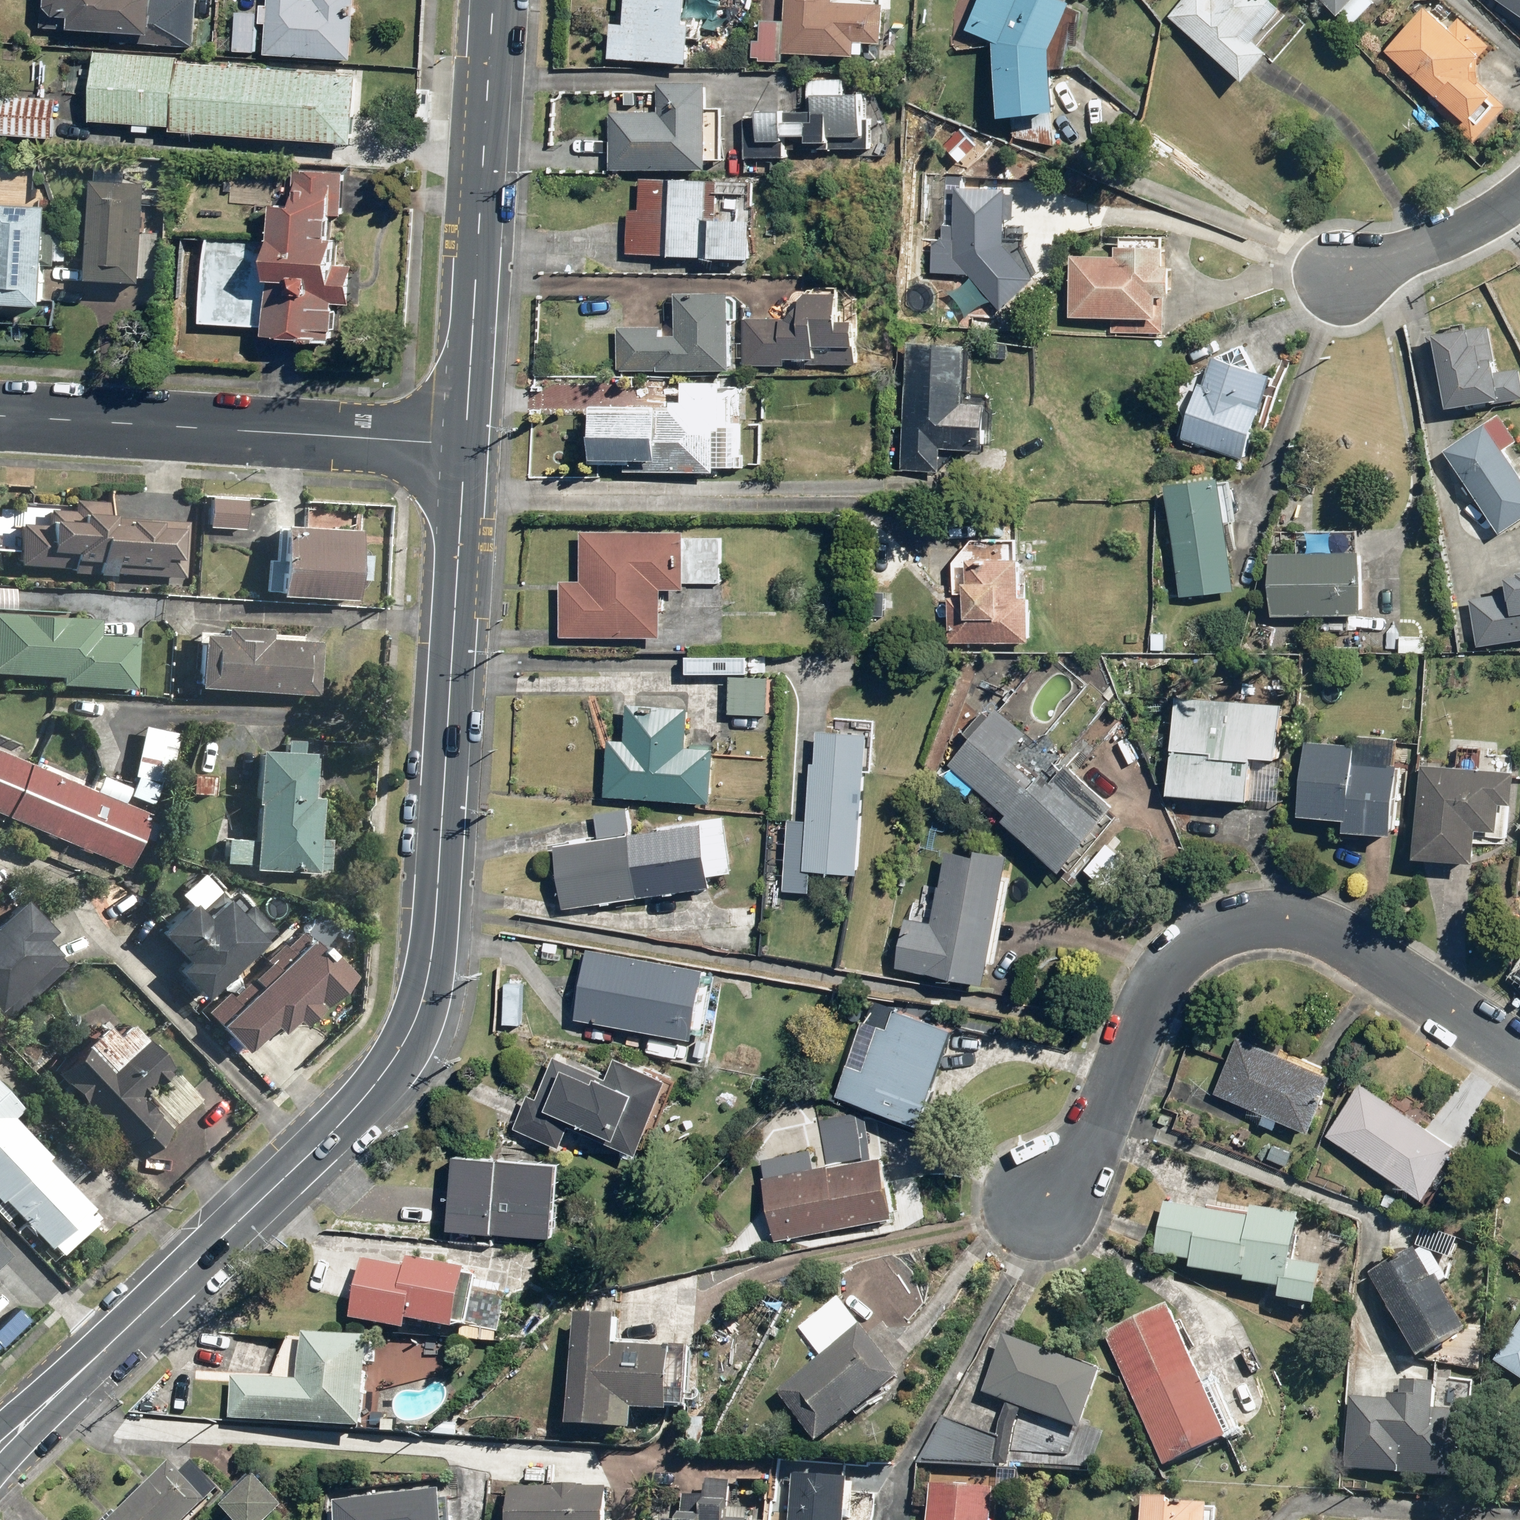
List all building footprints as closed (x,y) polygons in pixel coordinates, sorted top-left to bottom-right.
[(44,29),(110,33),(110,43),(166,46),(168,0),(45,0),(44,29)] [(273,5),(265,4),(264,23),(272,23),(270,55),(356,59),(360,0),(273,0),(273,5)] [(697,18),(693,18),(693,0),(632,0),(631,24),(616,23),(614,60),(695,63),(697,18)] [(889,4),(836,2),(836,0),(790,0),(789,21),(775,21),(764,20),(763,40),(755,40),(755,57),(761,58),(761,62),(788,63),(788,53),(860,54),(860,43),(888,43),(889,4)] [(1067,0),(983,0),(971,30),(999,43),(1012,119),(1069,109),(1059,46),(1075,4),(1067,0)] [(1272,49),(1264,42),(1290,10),(1278,0),(1187,0),(1174,16),(1248,78),(1260,64),(1272,49)] [(1380,3),(1377,0),(1330,0),(1345,15),(1349,11),(1360,22),(1380,3)] [(1501,0),(1496,9),(1519,29),(1519,0),(1501,0)] [(1481,137),(1508,108),(1479,80),(1491,68),(1482,59),(1494,47),(1462,17),(1453,26),(1433,7),(1391,50),(1481,137)] [(260,13),(239,12),(238,51),(259,52),(260,13)] [(139,125),(139,132),(154,133),(155,126),(177,127),(177,132),(364,142),(368,72),(187,62),(187,59),(99,54),(95,123),(139,125)] [(836,137),(870,138),(872,93),(848,92),(849,79),(811,78),(809,112),(766,110),(765,141),(790,142),(790,135),(813,136),(813,143),(836,144),(836,137)] [(727,111),(714,111),(715,86),(663,84),(663,113),(614,112),(613,152),(613,167),(712,169),(712,160),(726,160),(727,111)] [(0,94),(0,135),(57,138),(59,98),(0,94)] [(299,204),(280,204),(274,332),(311,334),(310,344),(338,345),(340,304),(354,304),(355,272),(342,271),(343,238),(336,238),(337,217),(347,217),(349,173),(307,172),(307,180),(300,179),(299,204)] [(233,173),(232,181),(225,181),(224,195),(232,195),(231,205),(273,207),(275,175),(233,173)] [(1005,310),(1040,276),(1010,245),(1011,235),(1013,179),(949,176),(945,256),(934,256),(934,274),(974,275),(1005,310)] [(760,259),(761,207),(756,206),(756,183),(644,179),(642,211),(631,210),(629,254),(760,259)] [(154,183),(100,180),(96,280),(149,283),(154,183)] [(0,203),(0,304),(49,306),(53,205),(0,203)] [(1124,255),(1075,253),(1072,316),(1113,318),(1113,334),(1165,336),(1166,299),(1176,300),(1178,253),(1169,252),(1170,235),(1124,234),(1124,255)] [(863,367),(864,320),(859,320),(859,290),(808,289),(807,320),(769,319),(746,319),(745,365),(789,366),(789,358),(819,359),(819,366),(863,367)] [(646,329),(622,328),(620,368),(736,372),(739,293),(679,291),(679,302),(665,301),(664,330),(646,329)] [(1440,326),(1449,405),(1519,396),(1519,370),(1507,372),(1501,319),(1440,326)] [(975,344),(912,340),(904,470),(946,473),(947,448),(992,451),(995,403),(972,401),(975,344)] [(1280,376),(1219,356),(1192,439),(1254,459),(1280,376)] [(729,387),(730,382),(688,381),(687,397),(687,401),(676,401),(676,407),(596,405),(595,463),(631,463),(630,472),(721,474),(722,465),(748,466),(748,455),(742,455),(743,387),(729,387)] [(1448,447),(1504,532),(1519,521),(1519,459),(1511,446),(1519,440),(1519,429),(1506,409),(1448,447)] [(1226,473),(1171,479),(1184,595),(1238,589),(1226,473)] [(246,499),(211,497),(210,528),(245,530),(246,499)] [(108,518),(109,502),(76,501),(76,511),(50,509),(49,515),(21,514),(19,566),(185,575),(188,523),(108,518)] [(304,510),(303,528),(288,527),(288,522),(274,521),(274,527),(267,526),(267,541),(275,542),(274,561),(266,560),(265,591),(278,592),(278,596),(356,599),(357,580),(369,580),(370,555),(358,555),(359,531),(357,531),(357,512),(304,510)] [(692,531),(585,530),(585,581),(564,581),(564,638),(667,638),(667,590),(692,590),(692,584),(723,584),(723,539),(692,538),(692,531)] [(1022,543),(975,542),(957,564),(955,640),(1034,643),(1035,594),(1027,594),(1028,559),(1021,559),(1022,543)] [(1362,544),(1273,546),(1275,611),(1364,609),(1362,544)] [(1470,596),(1478,645),(1519,639),(1519,569),(1514,570),(1517,589),(1470,596)] [(0,587),(0,610),(13,611),(15,588),(0,587)] [(136,690),(138,638),(97,636),(97,617),(0,613),(0,674),(60,677),(59,687),(136,690)] [(200,634),(197,688),(318,696),(322,642),(271,638),(272,629),(224,626),(223,635),(200,634)] [(774,677),(734,675),(733,684),(732,713),(772,715),(774,677)] [(1288,702),(1178,695),(1172,791),(1254,797),(1257,753),(1284,755),(1288,702)] [(715,799),(718,746),(692,744),(695,708),(631,704),(628,740),(612,739),(609,793),(715,799)] [(997,708),(950,761),(1011,813),(1007,818),(1068,869),(1120,807),(1070,765),(1058,780),(1044,768),(1037,777),(1010,755),(1028,734),(997,708)] [(160,785),(156,784),(168,729),(145,724),(134,775),(137,776),(129,797),(152,806),(160,785)] [(814,760),(812,819),(801,818),(790,818),(787,891),(812,893),(813,868),(866,870),(872,733),(821,731),(819,760),(814,760)] [(1359,744),(1307,739),(1302,811),(1350,815),(1349,830),(1382,832),(1398,834),(1404,762),(1357,759),(1359,744)] [(332,817),(319,817),(319,799),(312,799),(314,750),(257,749),(254,838),(225,837),(224,865),(253,866),(253,871),(317,873),(330,874),(332,817)] [(130,869),(153,815),(123,802),(130,785),(102,773),(95,790),(0,750),(0,815),(130,869)] [(1515,768),(1423,764),(1420,856),(1450,857),(1478,858),(1480,824),(1503,825),(1504,799),(1514,799),(1515,768)] [(601,828),(603,839),(560,846),(569,907),(715,885),(707,824),(633,835),(629,808),(599,813),(601,828)] [(1008,855),(950,847),(941,922),(909,918),(902,967),(992,978),(1008,855)] [(201,875),(179,895),(190,907),(161,933),(184,958),(175,967),(202,996),(275,928),(252,904),(239,916),(201,875)] [(0,921),(0,1018),(3,1021),(66,964),(43,939),(51,931),(22,900),(0,921)] [(322,944),(314,952),(299,934),(207,1013),(243,1054),(269,1032),(275,1039),(296,1021),(299,1024),(316,1009),(311,1004),(322,995),(325,998),(350,977),(322,944)] [(710,968),(591,949),(580,1017),(699,1036),(710,968)] [(925,1122),(956,1031),(895,1010),(889,1030),(863,1021),(839,1093),(925,1122)] [(137,1161),(202,1103),(127,1021),(111,1035),(104,1027),(55,1071),(137,1161)] [(1267,1111),(1262,1124),(1279,1131),(1284,1118),(1315,1130),(1337,1074),(1318,1066),(1241,1035),(1218,1091),(1267,1111)] [(681,1079),(619,1055),(611,1074),(572,1059),(554,1106),(610,1128),(606,1138),(646,1153),(656,1127),(662,1129),(681,1079)] [(1446,1133),(1363,1083),(1331,1136),(1431,1197),(1463,1144),(1446,1133)] [(46,1249),(50,1245),(62,1257),(102,1218),(45,1160),(48,1156),(11,1118),(21,1108),(0,1087),(0,1202),(46,1249)] [(563,1161),(459,1155),(457,1206),(455,1229),(559,1235),(563,1161)] [(769,1178),(780,1237),(900,1214),(888,1155),(769,1178)] [(1190,1209),(1166,1206),(1161,1257),(1196,1261),(1195,1271),(1250,1277),(1250,1283),(1285,1287),(1284,1299),(1322,1302),(1326,1266),(1297,1263),(1302,1215),(1254,1210),(1253,1215),(1190,1209)] [(1424,1252),(1377,1282),(1425,1357),(1472,1327),(1424,1252)] [(368,1259),(358,1318),(412,1327),(413,1320),(502,1335),(510,1293),(479,1287),(481,1276),(471,1274),(472,1269),(413,1258),(411,1266),(368,1259)] [(889,1355),(837,1295),(800,1327),(824,1355),(778,1394),(822,1445),(905,1375),(889,1355)] [(1175,1307),(1109,1337),(1169,1465),(1235,1434),(1175,1307)] [(694,1408),(698,1347),(623,1342),(625,1319),(582,1316),(575,1426),(638,1430),(639,1409),(674,1411),(674,1407),(677,1407),(694,1408)] [(1500,1361),(1519,1374),(1519,1329),(1500,1361)] [(371,1336),(306,1334),(306,1337),(289,1337),(282,1359),(276,1378),(235,1378),(234,1421),(368,1425),(371,1336)] [(1101,1368),(1006,1335),(986,1394),(1081,1426),(1101,1368)] [(1400,1470),(1400,1473),(1460,1476),(1461,1452),(1471,1452),(1474,1381),(1435,1379),(1435,1384),(1406,1382),(1405,1396),(1393,1395),(1393,1402),(1355,1400),(1352,1468),(1400,1470)] [(173,1460),(111,1519),(190,1519),(212,1499),(173,1460)] [(292,1509),(258,1475),(248,1486),(227,1507),(236,1515),(231,1519),(282,1519),(292,1509)] [(850,1480),(794,1478),(792,1519),(849,1519),(850,1480)] [(512,1486),(511,1519),(612,1519),(613,1490),(512,1486)] [(995,1489),(932,1486),(930,1519),(993,1519),(995,1489)] [(339,1502),(341,1519),(447,1519),(444,1491),(339,1502)] [(708,1507),(708,1497),(685,1496),(685,1506),(666,1505),(665,1519),(750,1519),(750,1509),(708,1507)] [(1220,1508),(1213,1508),(1213,1505),(1173,1503),(1173,1500),(1145,1499),(1144,1519),(1220,1519),(1220,1508)]
